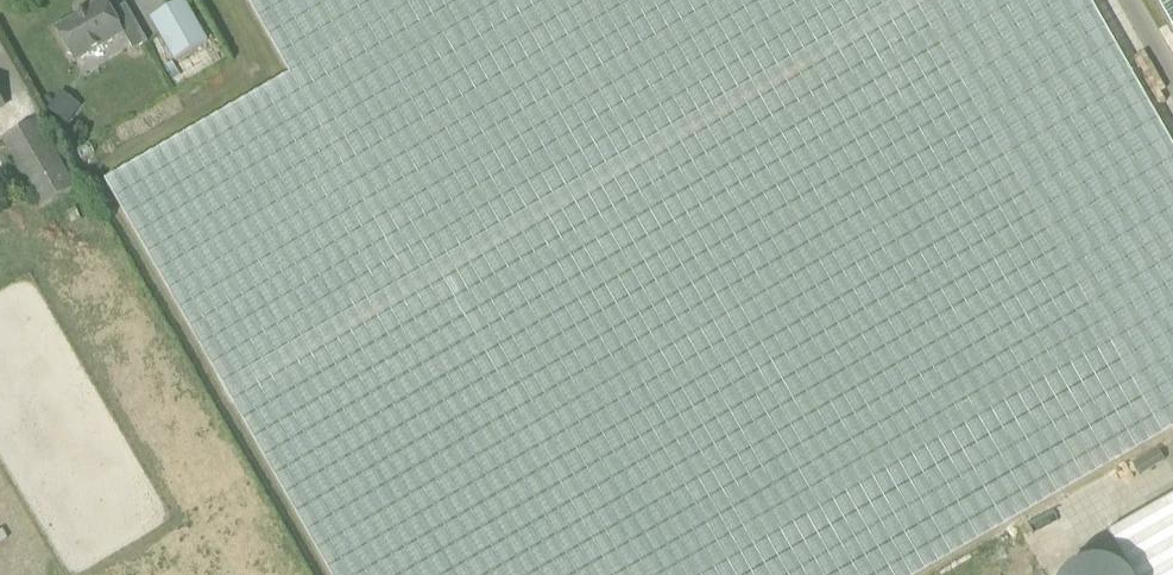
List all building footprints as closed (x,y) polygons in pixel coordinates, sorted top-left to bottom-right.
[(105,0),(102,0),(82,12),(83,14),(56,30),(75,62),(124,34),(105,0)] [(291,76),(106,182),(331,574),(920,574),(1172,430),(1172,147),(1089,0),(247,0),(291,76)] [(184,0),(151,19),(175,61),(208,42),(184,0)] [(1172,31),(1172,0),(1155,0),(1172,31)] [(141,30),(127,38),(134,51),(148,42),(141,30)] [(58,97),(48,111),(66,125),(77,111),(58,97)] [(34,122),(15,133),(3,139),(41,208),(73,190),(34,122)] [(1110,534),(1133,574),(1172,574),(1172,497),(1110,534)]
